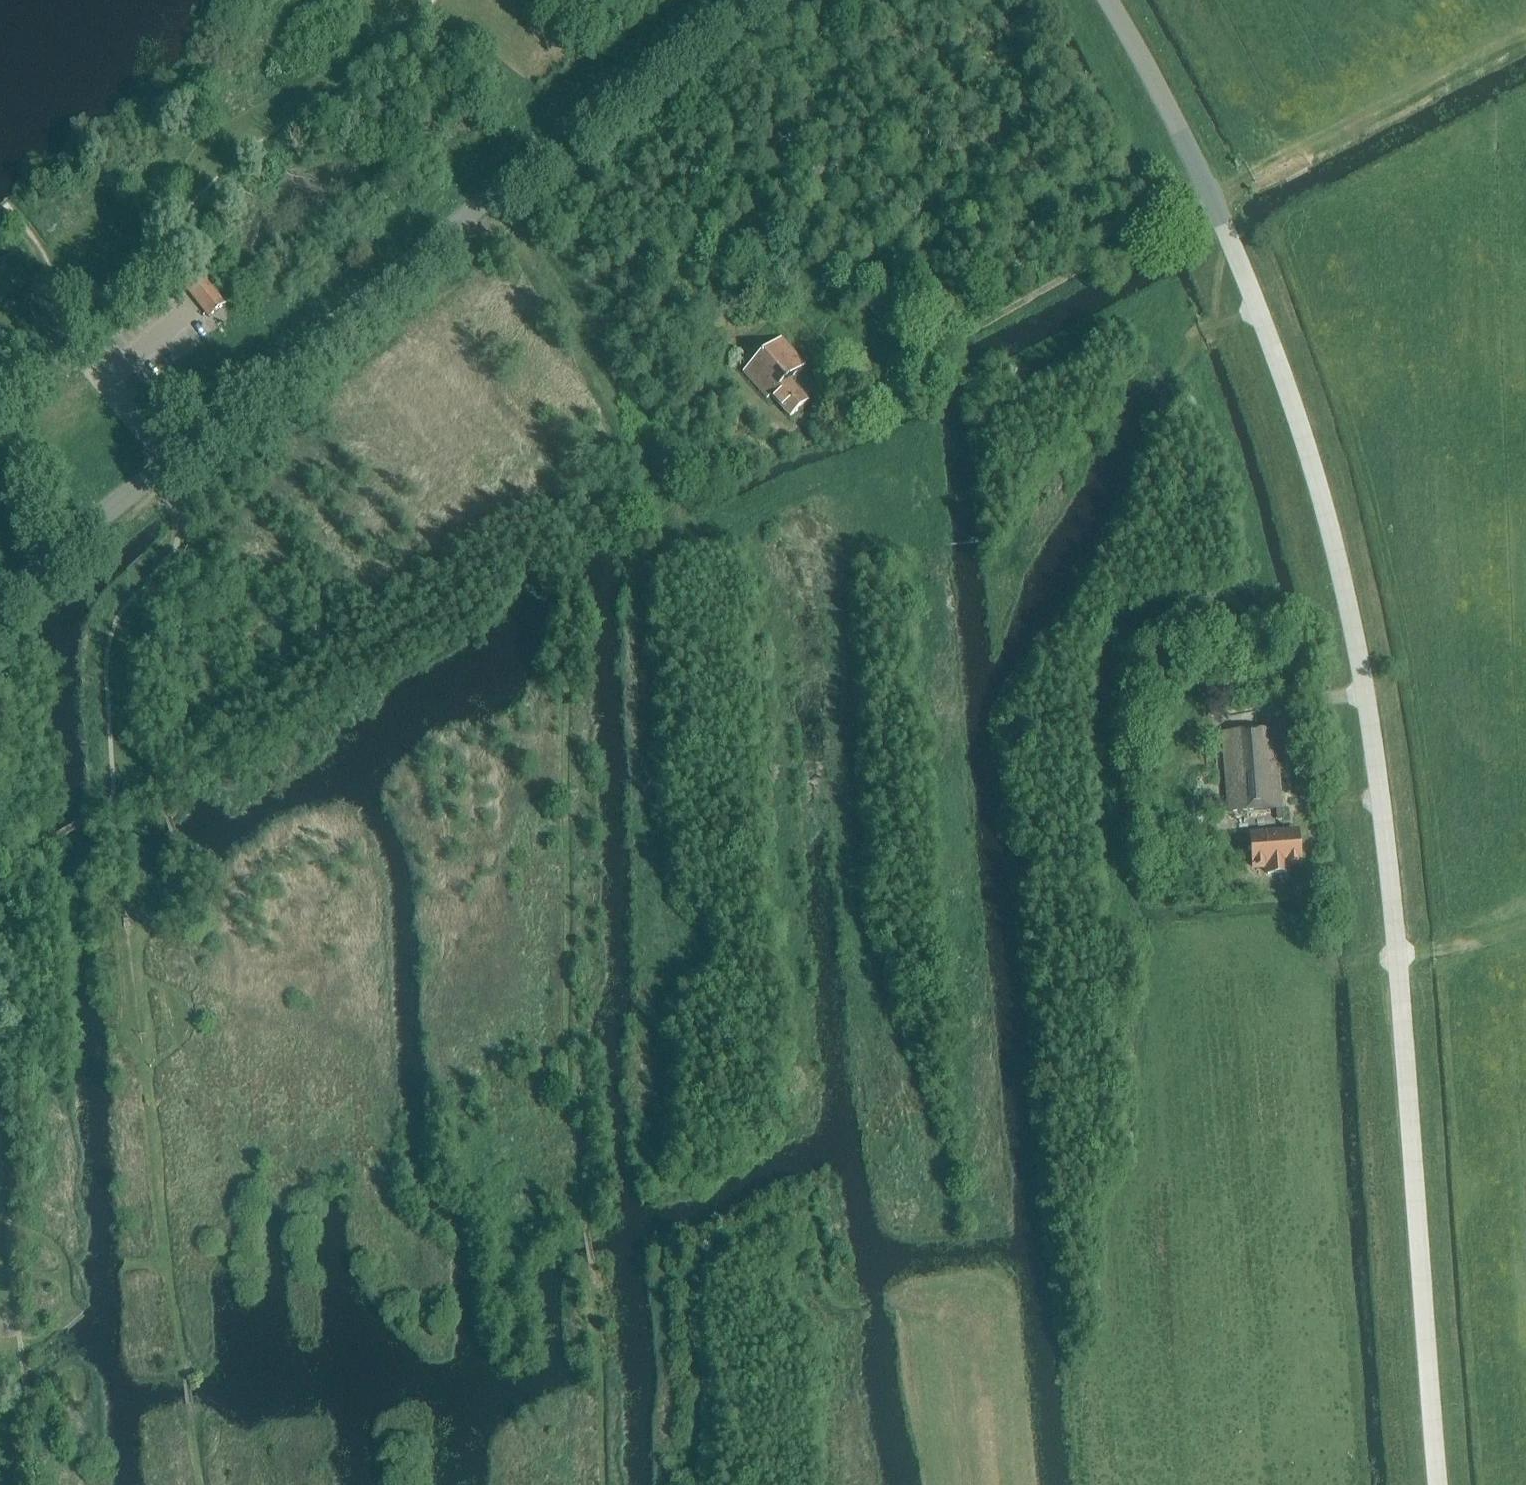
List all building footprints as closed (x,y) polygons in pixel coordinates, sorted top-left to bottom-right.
[(183,286),(209,318),(225,305),(199,273),(183,286)] [(772,397),(791,419),(808,404),(789,383),(805,369),(782,342),(768,353),(763,347),(743,364),(749,370),(745,373),(769,400),(772,397)] [(1223,737),(1228,814),(1282,810),(1277,733),(1223,737)] [(1287,865),(1300,864),(1297,832),(1252,836),(1254,868),(1267,867),(1268,874),(1287,872),(1287,865)]
